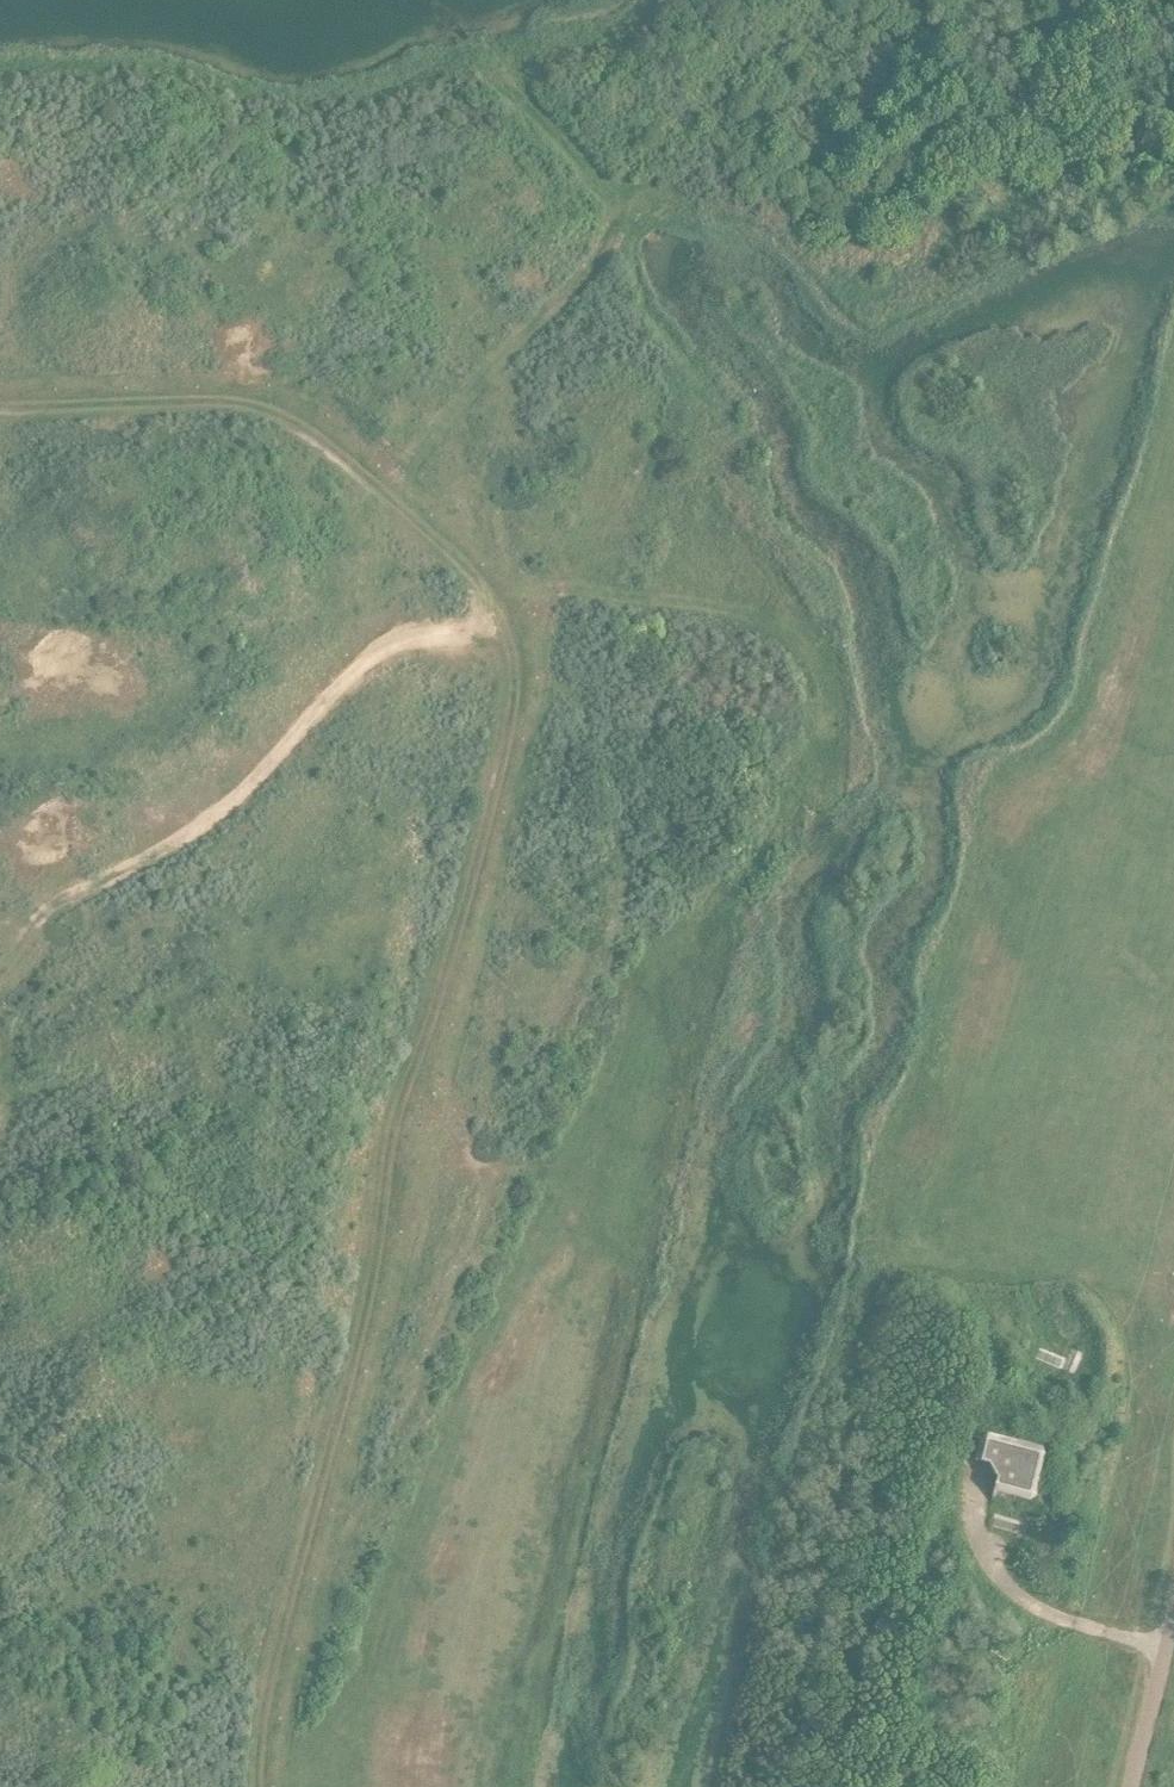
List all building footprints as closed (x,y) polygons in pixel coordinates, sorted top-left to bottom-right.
[(986,1433),(979,1437),(973,1461),(986,1464),(995,1478),(991,1492),(1028,1501),(1035,1497),(1046,1454),(1042,1447),(986,1433)]
